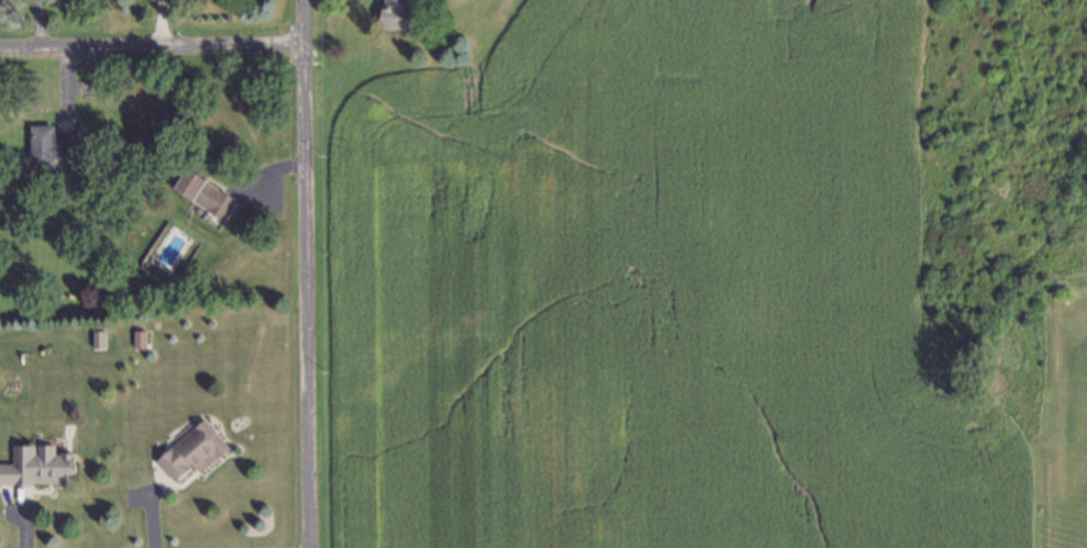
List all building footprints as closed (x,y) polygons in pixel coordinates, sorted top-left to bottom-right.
[(381,30),(382,0),(403,0),(401,30),(381,30)] [(49,172),(27,171),(30,131),(49,132),(49,138),(78,139),(77,158),(51,158),(49,172)] [(221,224),(173,190),(184,174),(233,206),(221,224)] [(89,328),(101,328),(101,346),(89,346),(89,328)] [(130,328),(142,328),(142,345),(130,345),(130,328)] [(156,459),(176,444),(177,445),(196,429),(193,427),(202,420),(226,447),(218,455),(218,454),(198,470),(190,459),(184,465),(186,467),(171,479),(156,459)] [(11,447),(32,447),(31,455),(37,455),(37,447),(51,447),(51,456),(70,455),(70,463),(71,465),(69,481),(59,481),(59,478),(31,478),(31,484),(11,484),(11,447)]
